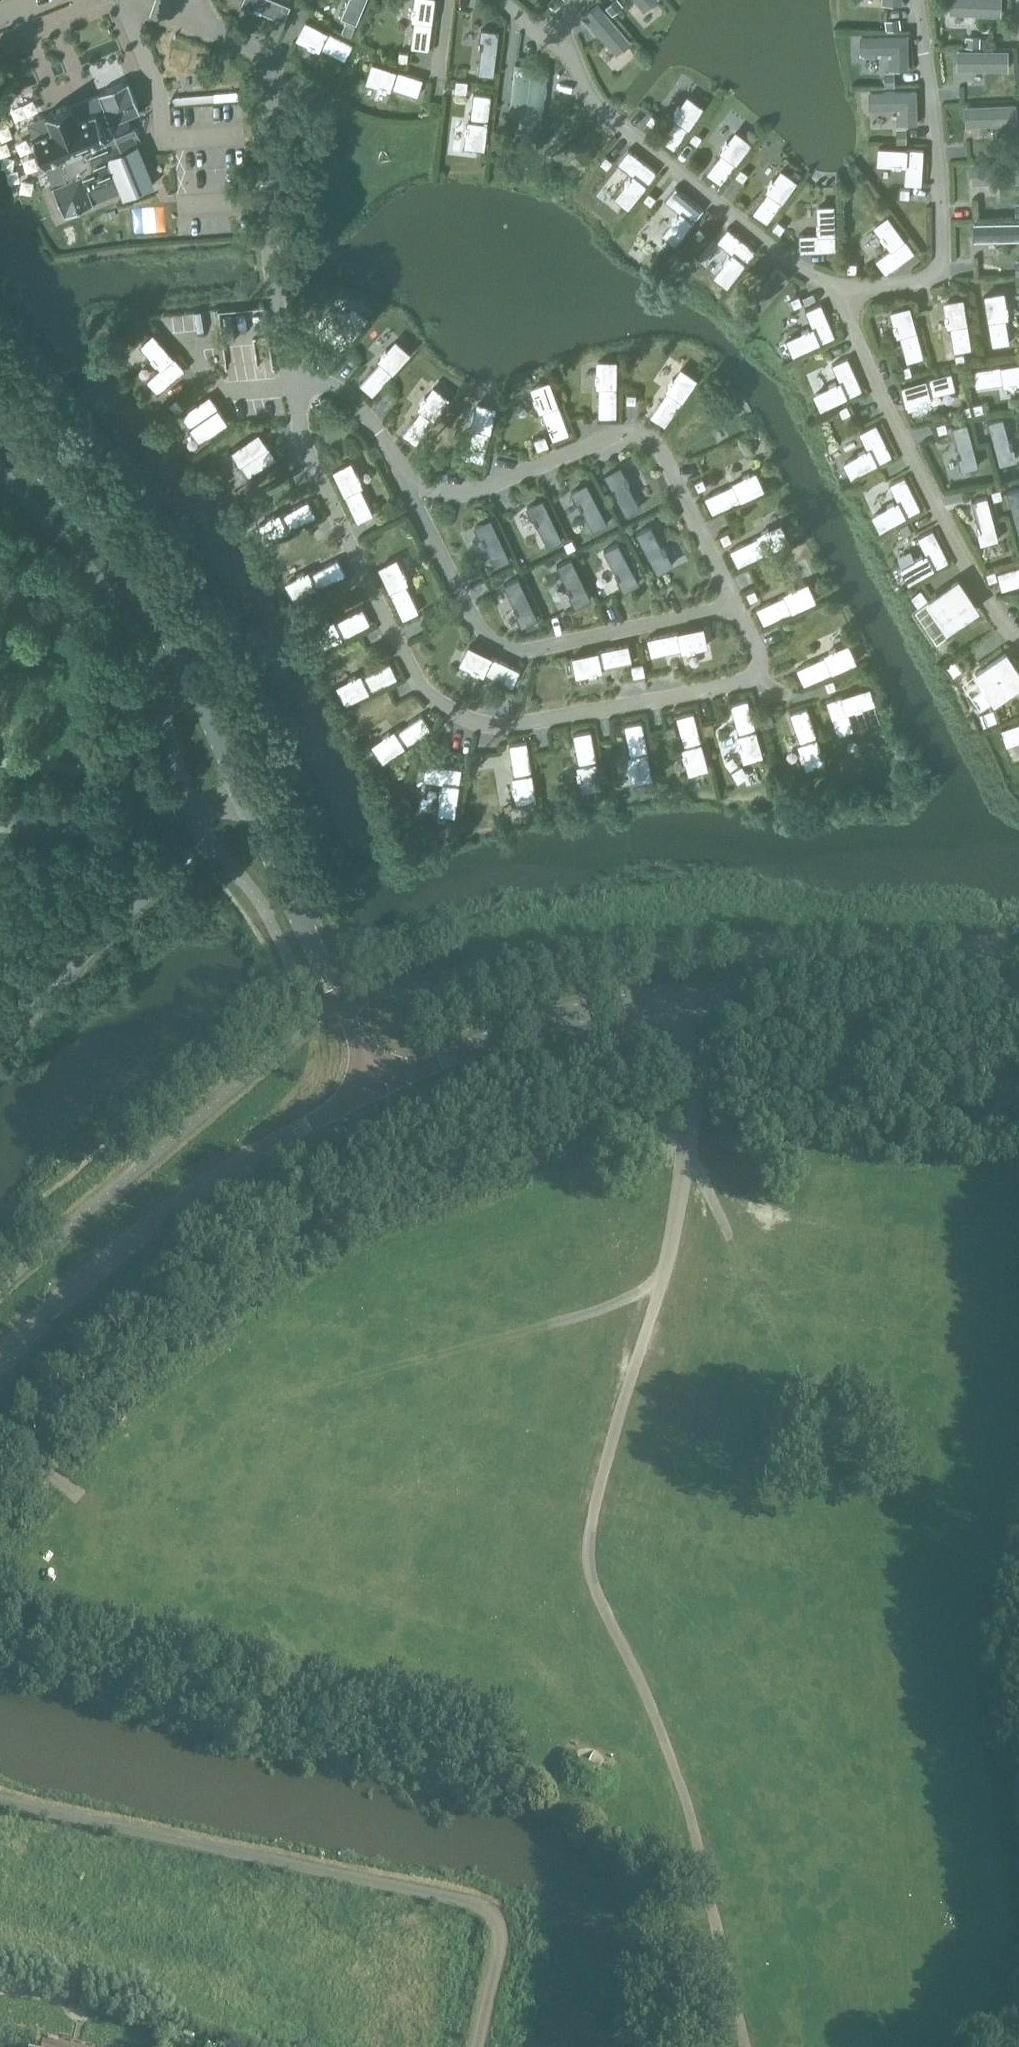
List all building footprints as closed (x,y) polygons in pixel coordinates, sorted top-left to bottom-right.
[(284,16),(288,4),(278,0),(243,0),(242,0),(284,16)] [(343,13),(356,20),(364,0),(347,0),(343,13)] [(413,44),(427,46),(434,0),(415,0),(414,17),(416,17),(413,44)] [(654,0),(637,0),(637,2),(642,8),(646,8),(652,3),(652,1),(654,0)] [(1000,0),(951,0),(951,1),(950,2),(949,9),(953,13),(959,13),(961,11),(977,12),(977,13),(999,15),(1000,0)] [(625,44),(630,40),(598,4),(583,17),(594,30),(596,28),(600,28),(600,32),(609,43),(609,45),(614,52),(618,52),(624,47),(625,44)] [(320,45),(344,57),(350,43),(305,20),(297,36),(319,48),(320,45)] [(497,28),(482,26),(481,34),(484,35),(479,70),(491,70),(497,28)] [(889,68),(908,68),(907,34),(861,35),(861,51),(891,51),(891,56),(889,56),(889,68)] [(984,68),(1007,68),(1007,51),(958,51),(958,57),(957,59),(957,66),(960,69),(967,69),(969,67),(984,67),(984,68)] [(390,83),(417,92),(421,77),(372,63),(367,78),(390,86),(390,83)] [(538,138),(547,67),(515,63),(506,134),(538,138)] [(128,80),(28,120),(64,213),(120,191),(123,198),(153,187),(126,116),(140,110),(128,80)] [(898,124),(916,123),(916,90),(869,91),(870,107),(900,106),(900,112),(897,112),(898,124)] [(490,93),(475,92),(472,118),(468,118),(466,141),(484,144),(490,93)] [(659,138),(674,149),(703,108),(687,96),(680,106),(678,105),(674,111),(676,112),(673,116),(674,117),(659,138)] [(993,123),(1016,122),(1015,105),(967,107),(967,113),(965,115),(966,122),(969,125),(976,125),(978,123),(993,122),(993,123)] [(720,183),(751,143),(735,131),(728,141),(726,140),(722,146),(723,147),(721,151),(722,151),(706,172),(720,183)] [(924,148),(879,145),(878,162),(892,163),(892,165),(900,165),(900,163),(905,163),(904,184),(921,185),(924,148)] [(629,206),(657,171),(628,148),(617,162),(633,175),(631,177),(629,176),(624,182),(626,184),(616,196),(629,206)] [(1018,180),(1018,163),(973,165),(973,171),(972,172),(972,179),(976,182),(982,182),(984,181),(1000,180),(1000,181),(1018,180)] [(767,223),(796,182),(781,170),(774,180),(772,179),(768,185),(769,186),(767,190),(768,190),(752,212),(767,223)] [(663,233),(676,243),(704,208),(675,186),(664,199),(680,212),(678,215),(676,213),(671,220),(673,221),(663,233)] [(799,251),(836,250),(835,238),(834,205),(818,206),(818,222),(816,222),(817,230),(819,230),(819,233),(798,234),(799,251)] [(885,273),(915,252),(888,216),(875,225),(881,234),(880,235),(884,241),(886,240),(891,247),(875,259),(885,273)] [(974,223),(974,228),(973,229),(973,237),(976,240),(984,240),(985,239),(1018,238),(1018,222),(974,223)] [(728,285),(756,249),(727,227),(716,240),(732,253),(730,256),(728,254),(723,260),(725,262),(715,274),(728,285)] [(1005,304),(1003,292),(984,295),(992,345),(1010,342),(1005,316),(1007,316),(1006,311),(1008,311),(1007,304),(1005,304)] [(953,351),(971,348),(964,298),(944,301),(946,314),(944,314),(945,321),(947,321),(948,325),(949,325),(953,351)] [(835,336),(821,302),(804,309),(812,328),(809,329),(808,327),(801,330),(802,332),(787,339),(794,354),(835,336)] [(334,362),(368,318),(353,306),(347,313),(345,312),(341,317),(343,319),(340,322),(341,323),(319,351),(334,362)] [(924,357),(910,306),(891,311),(895,323),(892,324),(894,331),(896,330),(898,335),(899,334),(906,361),(924,357)] [(158,393),(185,369),(154,333),(141,344),(152,356),(150,357),(155,363),(157,362),(161,366),(146,380),(158,393)] [(372,395),(410,353),(395,340),(387,350),(385,348),(381,353),(382,355),(379,358),(380,359),(358,383),(372,395)] [(862,390),(847,356),(831,363),(839,382),(836,383),(836,381),(828,385),(829,387),(815,393),(821,408),(862,390)] [(616,417),(617,361),(598,361),(597,374),(595,374),(595,381),(597,381),(597,385),(598,385),(598,417),(616,417)] [(972,368),(975,386),(1003,382),(1003,383),(1008,382),(1008,384),(1015,383),(1015,381),(1018,381),(1018,361),(972,368)] [(664,426),(697,380),(681,369),(674,379),(672,378),(668,383),(669,385),(666,389),(667,390),(649,416),(664,426)] [(955,389),(951,371),(902,383),(907,402),(919,399),(919,401),(926,400),(926,398),(931,396),(931,395),(955,389)] [(569,434),(550,380),(532,387),(535,396),(533,396),(535,403),(537,402),(539,407),(540,406),(552,440),(569,434)] [(415,444),(449,398),(433,387),(426,397),(424,395),(420,401),(421,402),(419,406),(420,407),(401,433),(415,444)] [(199,440),(228,421),(209,394),(181,413),(189,426),(188,426),(192,432),(193,432),(199,440)] [(465,458),(482,462),(496,407),(478,403),(475,412),(473,411),(471,418),(473,418),(472,423),(473,423),(465,458)] [(1009,440),(1003,416),(987,421),(999,463),(1016,459),(1011,440),(1009,440)] [(951,426),(958,450),(956,450),(961,469),(978,464),(967,422),(951,426)] [(892,456),(876,423),(860,431),(869,449),(866,450),(865,448),(858,452),(859,454),(845,461),(852,476),(892,456)] [(248,476),(276,457),(258,430),(230,449),(236,458),(234,459),(238,465),(240,464),(248,476)] [(333,470),(357,522),(373,514),(360,485),(361,485),(358,480),(360,479),(357,472),(355,473),(350,462),(333,470)] [(604,474),(625,514),(640,506),(628,484),(629,484),(620,466),(604,474)] [(704,497),(712,513),(763,489),(755,472),(750,474),(749,472),(743,475),(743,477),(733,482),(733,483),(704,497)] [(921,508),(904,476),(889,483),(897,501),(894,503),(894,501),(887,504),(888,506),(873,513),(880,528),(921,508)] [(593,530),(608,522),(587,483),(571,491),(581,508),(593,530)] [(1006,490),(1017,533),(1018,532),(1018,487),(1006,490)] [(981,543),(998,538),(987,495),(971,499),(978,523),(976,524),(981,543)] [(548,546),(562,539),(543,498),(527,506),(536,524),(537,524),(548,546)] [(266,542),(316,515),(308,500),(279,515),(278,514),(274,516),(273,514),(267,517),(268,519),(257,525),(266,542)] [(1011,531),(1004,513),(995,516),(1001,534),(1011,531)] [(495,565),(510,558),(491,518),(475,525),(483,543),(484,543),(495,565)] [(657,572),(672,563),(663,546),(662,546),(650,524),(636,532),(657,572)] [(729,549),(737,566),(788,541),(780,524),(769,529),(768,527),(761,530),(762,532),(757,535),(758,536),(729,549)] [(949,561),(932,529),(917,537),(926,555),(923,556),(922,554),(915,558),(916,560),(902,567),(909,582),(949,561)] [(623,589),(639,580),(618,542),(603,549),(615,571),(614,571),(623,589)] [(575,605),(591,597),(571,557),(556,564),(567,586),(566,587),(575,605)] [(295,599),(346,574),(338,558),(309,572),(308,571),(304,573),(303,571),(297,574),(297,576),(287,582),(295,599)] [(402,618),(419,611),(405,582),(406,581),(404,577),(406,576),(403,569),(401,570),(396,559),(378,567),(402,618)] [(996,571),(1001,588),(1018,584),(1018,564),(996,571)] [(521,624),(537,617),(518,576),(504,583),(514,605),(513,606),(521,624)] [(975,607),(958,580),(928,600),(933,606),(931,608),(935,615),(937,614),(946,626),(975,607)] [(785,594),(756,608),(763,624),(815,600),(806,583),(795,588),(794,586),(787,589),(788,591),(784,593),(785,594)] [(319,648),(370,623),(362,607),(333,621),(333,620),(328,622),(327,620),(321,624),(322,625),(311,631),(319,648)] [(646,637),(650,655),(681,648),(682,649),(687,648),(687,650),(694,649),(694,647),(706,644),(702,625),(646,637)] [(601,667),(632,661),(628,643),(573,655),(577,674),(589,671),(589,673),(596,672),(596,670),(601,669),(601,667)] [(512,686),(520,669),(469,644),(461,662),(472,667),(471,669),(478,672),(478,670),(483,673),(484,672),(512,686)] [(803,684),(855,662),(847,644),(836,649),(835,647),(829,650),(829,652),(824,654),(825,655),(796,668),(803,684)] [(1006,652),(976,672),(980,679),(978,680),(983,687),(985,686),(994,699),(1018,682),(1018,672),(1006,652)] [(346,703),(397,678),(389,661),(360,675),(360,674),(356,677),(355,675),(348,678),(349,680),(338,685),(346,703)] [(868,686),(826,700),(837,735),(854,729),(847,710),(855,707),(855,709),(862,707),(861,705),(873,701),(868,686)] [(763,753),(748,699),(730,703),(739,735),(738,735),(739,739),(737,740),(739,747),(741,746),(744,758),(763,753)] [(804,758),(807,766),(825,760),(807,706),(790,712),(801,746),(800,746),(801,751),(799,751),(802,758),(804,758)] [(693,711),(676,716),(684,747),(683,748),(684,752),(682,753),(684,760),(686,759),(689,771),(708,766),(693,711)] [(384,760),(431,728),(421,713),(394,731),(393,730),(389,733),(388,731),(382,735),(383,737),(373,744),(384,760)] [(642,721),(624,724),(630,756),(629,756),(630,761),(628,761),(629,768),(631,768),(634,780),(653,776),(642,721)] [(1002,726),(1007,742),(1018,738),(1018,721),(1002,726)] [(601,785),(590,730),(573,733),(579,765),(578,765),(579,770),(577,770),(578,777),(580,777),(582,789),(601,785)] [(536,797),(527,741),(509,744),(514,776),(513,776),(514,780),(512,781),(513,788),(515,787),(517,800),(536,797)] [(455,813),(461,767),(425,762),(423,779),(443,782),(442,789),(440,789),(439,796),(441,796),(439,811),(455,813)] [(35,2031),(31,2046),(105,2046),(35,2031)]
